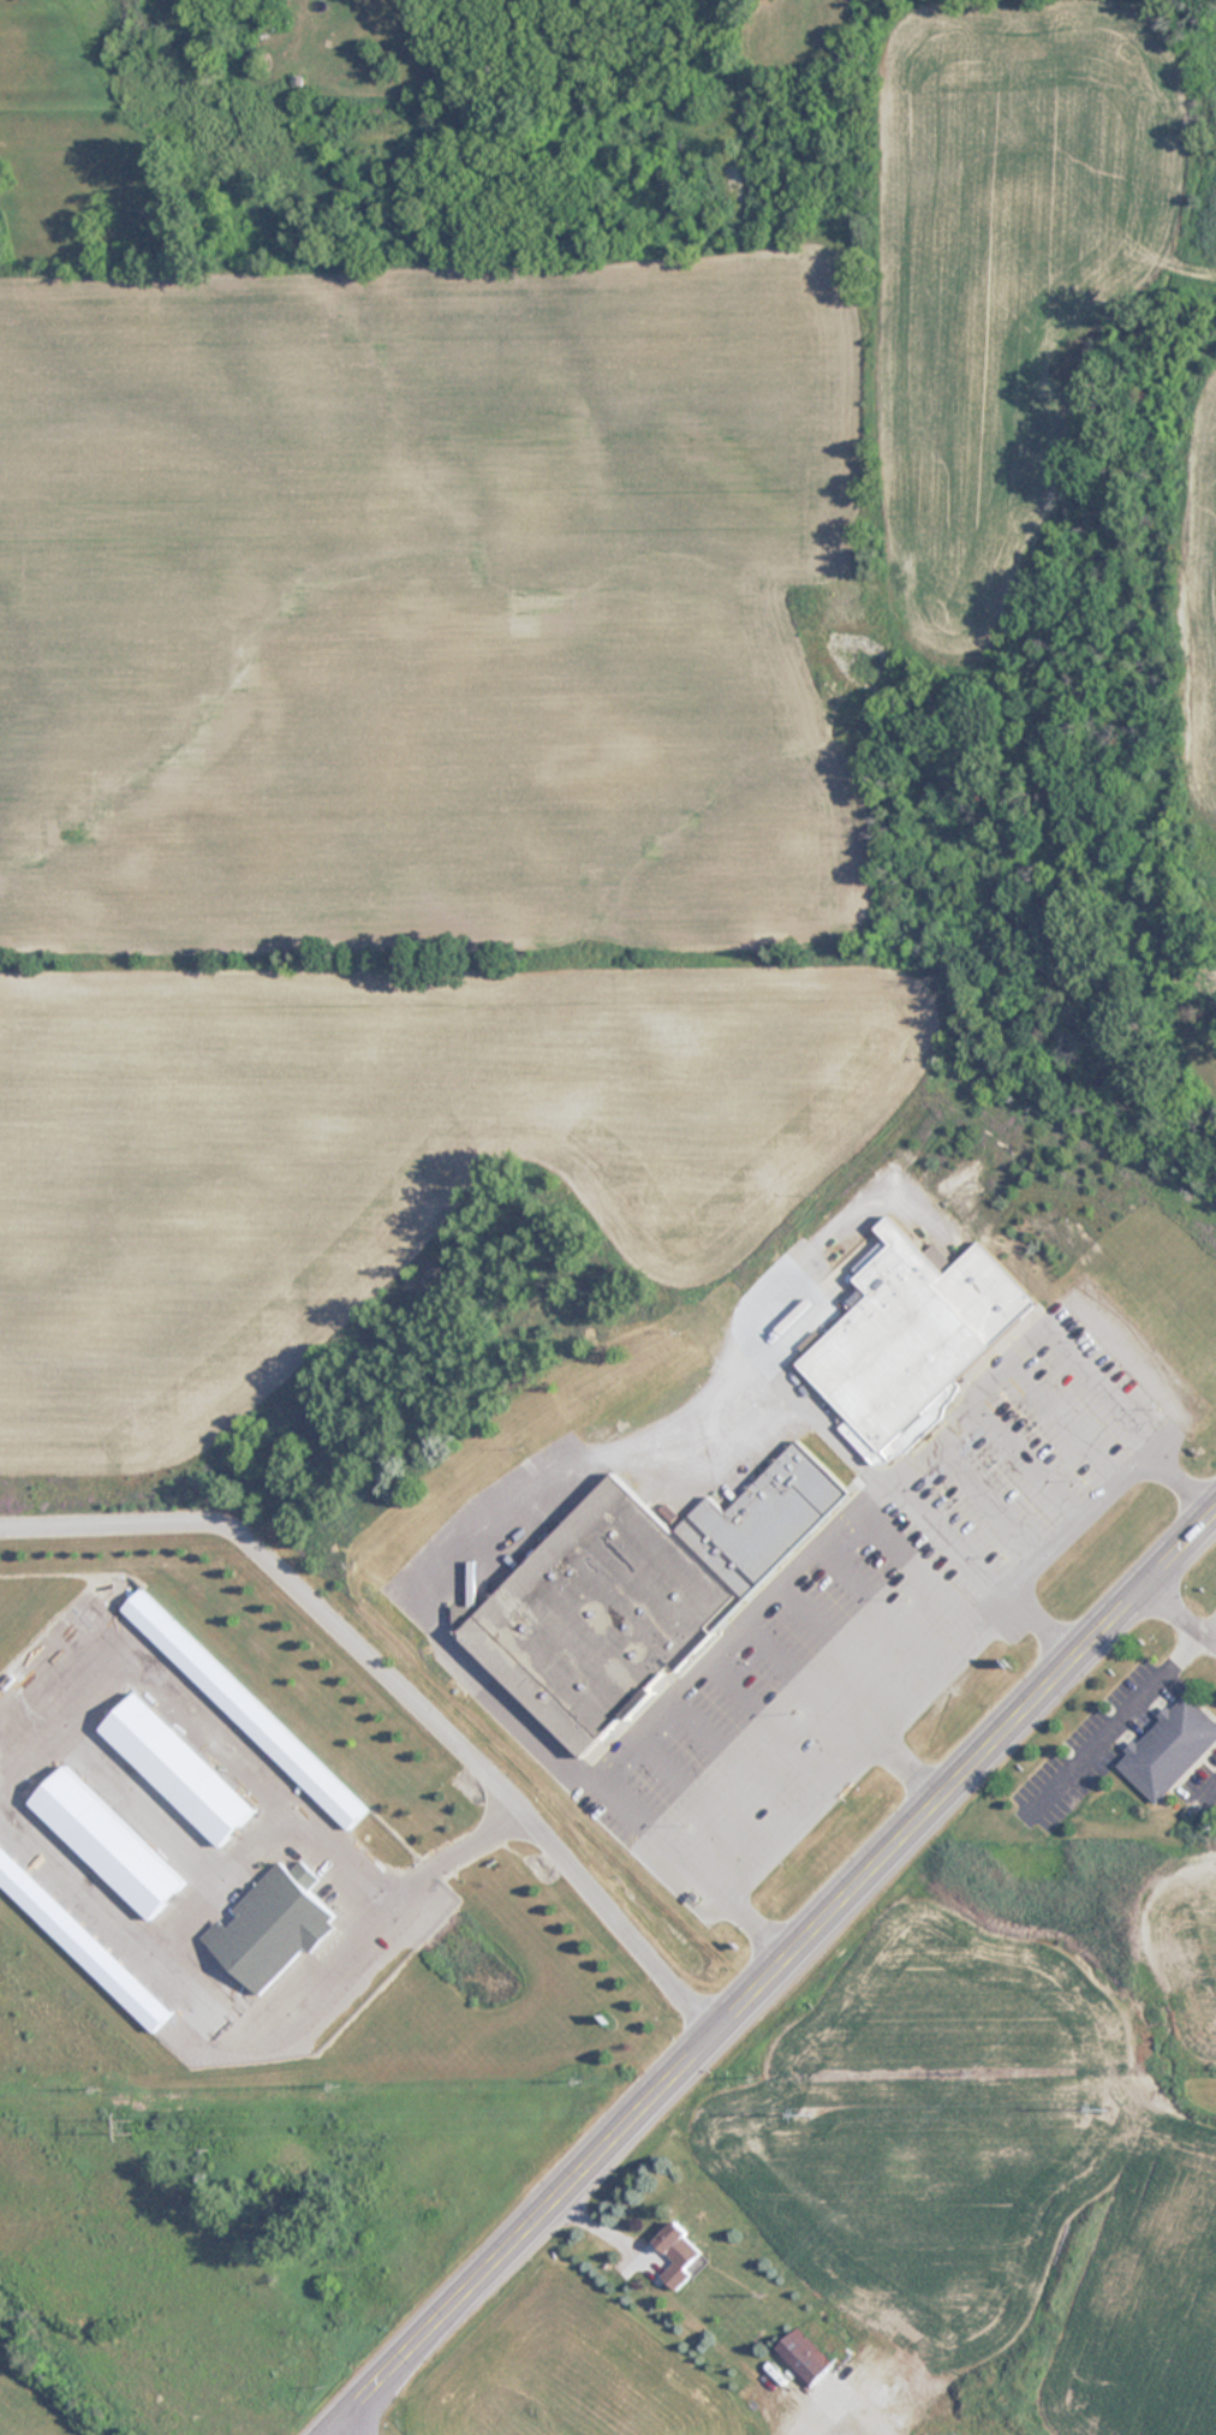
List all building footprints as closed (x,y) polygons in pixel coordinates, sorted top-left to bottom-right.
[(1044,1308),(974,1239),(952,1263),(931,1244),(924,1251),(887,1215),(874,1228),(888,1243),(852,1280),(866,1293),(795,1365),(848,1418),(839,1428),(883,1472),(1044,1308)] [(608,1472),(454,1637),(589,1764),(848,1490),(794,1440),(726,1513),(707,1495),(672,1532),(608,1472)] [(348,1828),(368,1808),(139,1588),(120,1608),(348,1828)] [(135,1687),(97,1727),(219,1846),(257,1806),(135,1687)] [(1182,1691),(1114,1763),(1156,1803),(1215,1739),(1215,1722),(1182,1691)] [(149,1918),(186,1880),(64,1762),(28,1802),(149,1918)] [(154,2031),(174,2010),(0,1843),(0,1884),(154,2031)] [(232,1909),(238,1915),(227,1925),(219,1917),(201,1936),(260,1994),(305,1947),(311,1952),(336,1927),(329,1919),(335,1915),(308,1887),(318,1876),(300,1858),(290,1870),(279,1861),(232,1909)] [(709,2257),(673,2221),(655,2240),(676,2260),(662,2275),(676,2290),(709,2257)] [(827,2366),(792,2332),(770,2352),(806,2388),(827,2366)]
